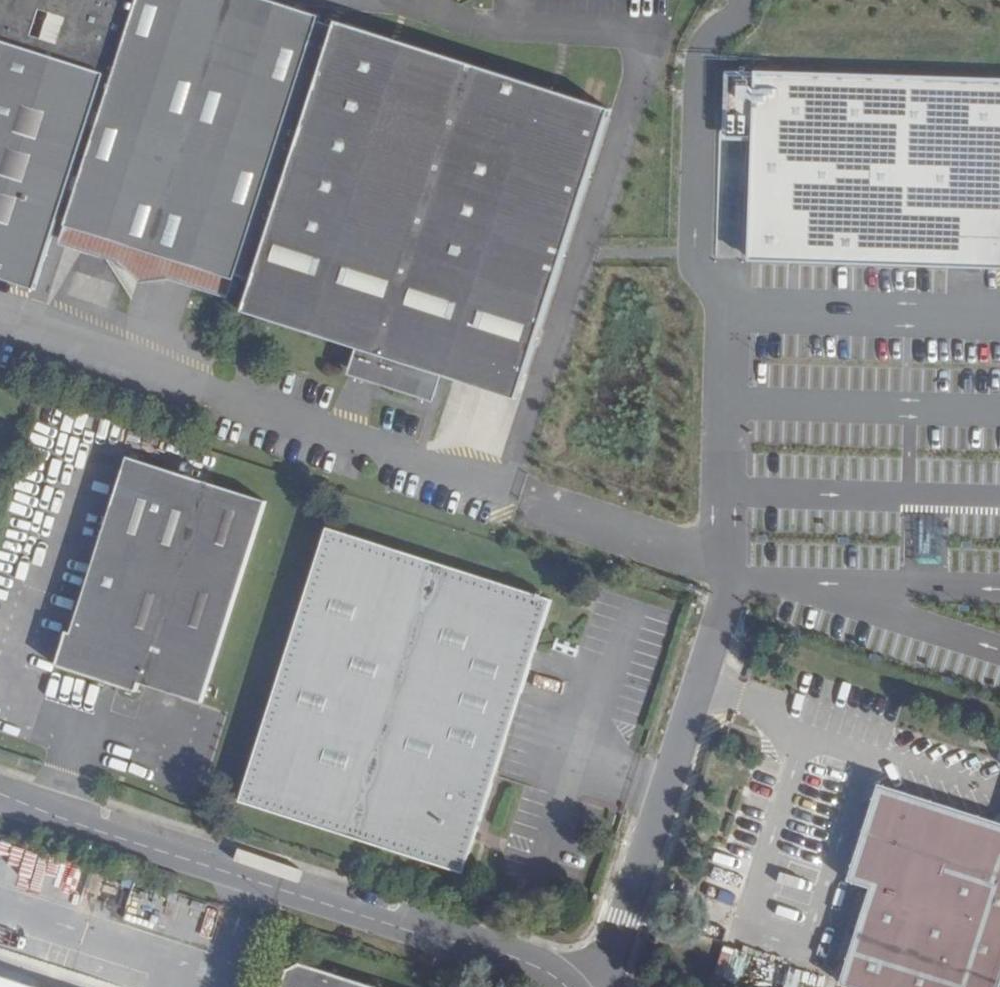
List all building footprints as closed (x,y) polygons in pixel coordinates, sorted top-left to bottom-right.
[(28,301),(100,78),(119,84),(72,229),(65,253),(126,270),(135,286),(156,281),(223,303),(231,279),(252,284),(243,310),(358,348),(348,378),(428,404),(437,375),(515,401),(607,113),(335,23),(333,30),(313,23),(316,16),(266,0),(0,0),(0,292),(28,301)] [(724,67),(723,138),(754,139),(751,263),(759,263),(999,270),(999,75),(724,67)] [(260,497),(124,453),(69,628),(63,626),(53,658),(133,683),(136,676),(198,696),(260,497)] [(465,870),(552,596),(328,523),(240,797),(465,870)] [(878,788),(850,881),(870,888),(842,979),(840,983),(855,986),(998,986),(999,982),(999,825),(878,788)] [(289,967),(283,986),(394,986),(307,960),(289,967)] [(0,971),(0,986),(51,986),(0,971)]
